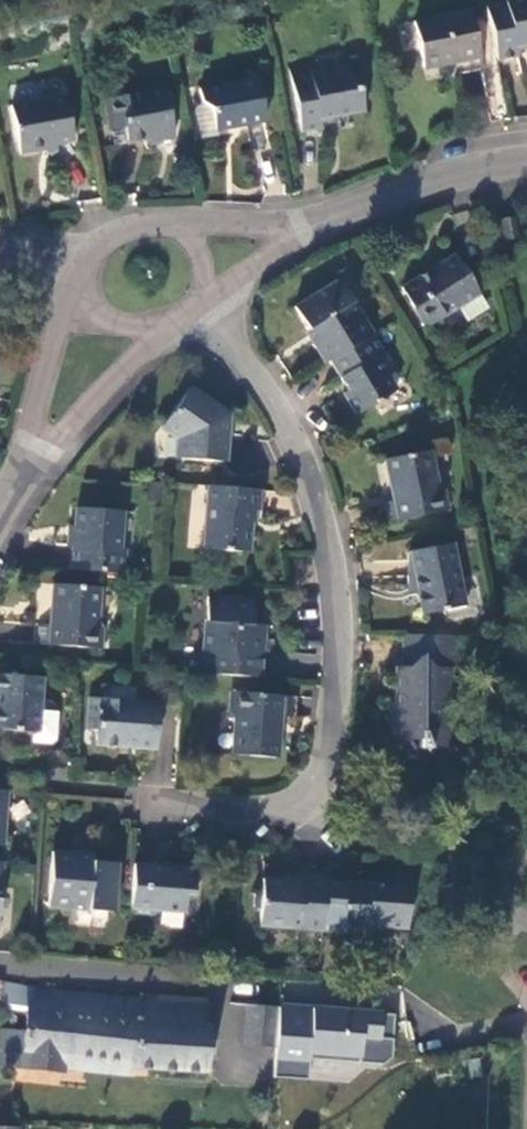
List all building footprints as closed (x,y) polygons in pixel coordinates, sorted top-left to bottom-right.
[(499,63),(520,60),(518,51),(526,50),(526,0),(488,9),(499,63)] [(475,28),(418,39),(427,85),(484,74),(475,28)] [(289,66),(291,78),(312,74),(310,62),(289,66)] [(312,74),(291,78),(302,134),(322,130),(321,121),(364,114),(360,88),(354,89),(350,68),(312,74)] [(266,123),(258,80),(199,91),(201,104),(212,110),(216,132),(266,123)] [(105,101),(110,125),(123,123),(128,145),(160,140),(161,142),(175,139),(165,90),(105,101)] [(19,157),(41,153),(43,149),(55,146),(74,143),(65,98),(11,108),(19,157)] [(123,123),(110,125),(114,147),(128,145),(123,123)] [(43,149),(41,153),(50,158),(57,153),(55,146),(43,149)] [(515,222),(502,223),(506,244),(519,241),(515,222)] [(480,297),(472,285),(454,258),(415,283),(426,302),(414,310),(426,330),(480,297)] [(314,346),(324,365),(330,361),(372,335),(340,281),(294,308),(316,345),(314,346)] [(401,290),(414,310),(426,302),(415,283),(401,290)] [(386,357),(372,335),(330,361),(349,392),(345,396),(357,416),(397,393),(380,362),(386,357)] [(178,460),(222,463),(222,456),(225,454),(226,443),(223,440),(226,417),(186,390),(162,426),(179,438),(178,460)] [(385,524),(446,512),(443,491),(436,486),(428,452),(383,463),(391,502),(382,504),(385,524)] [(255,491),(204,487),(202,548),(248,553),(251,511),(253,512),(255,491)] [(75,509),(71,570),(122,575),(124,550),(119,550),(122,513),(75,509)] [(450,546),(406,556),(413,588),(420,616),(464,607),(450,546)] [(98,589),(51,585),(48,624),(36,626),(35,643),(99,650),(100,631),(96,626),(98,589)] [(202,674),(257,679),(260,635),(248,634),(248,625),(249,601),(204,597),(200,655),(203,656),(202,674)] [(248,634),(260,635),(261,626),(248,625),(248,634)] [(454,637),(398,637),(398,668),(394,668),(393,705),(383,716),(394,728),(393,738),(418,739),(418,747),(428,747),(428,745),(447,728),(448,713),(448,706),(446,698),(446,668),(454,668),(454,637)] [(30,733),(37,733),(38,712),(40,678),(0,675),(0,731),(30,733)] [(275,758),(278,716),(290,716),(291,698),(229,692),(227,711),(232,717),(230,754),(275,758)] [(89,699),(87,723),(95,723),(95,731),(94,746),(154,750),(155,731),(150,725),(150,702),(89,699)] [(428,745),(452,746),(452,706),(448,706),(448,713),(447,728),(428,745)] [(38,712),(37,733),(30,733),(30,742),(45,743),(52,741),(54,713),(38,712)] [(95,723),(87,723),(87,730),(95,731),(95,723)] [(110,914),(114,865),(90,862),(90,858),(70,856),(70,854),(49,852),(45,908),(110,914)] [(131,867),(127,914),(153,916),(157,913),(182,915),(183,897),(190,898),(192,871),(131,867)] [(370,928),(405,930),(408,875),(383,873),(384,878),(383,887),(373,887),(324,882),(319,931),(369,935),(370,928)] [(372,878),(373,887),(383,887),(384,878),(372,878)] [(256,926),(319,931),(324,882),(303,879),(302,883),(260,880),(256,926)] [(29,987),(0,982),(0,1001),(28,1005),(29,987)] [(28,1005),(23,1068),(62,1072),(63,1068),(130,1075),(132,1067),(205,1071),(210,1023),(204,1022),(207,1000),(148,995),(147,998),(29,987),(28,1005)]
